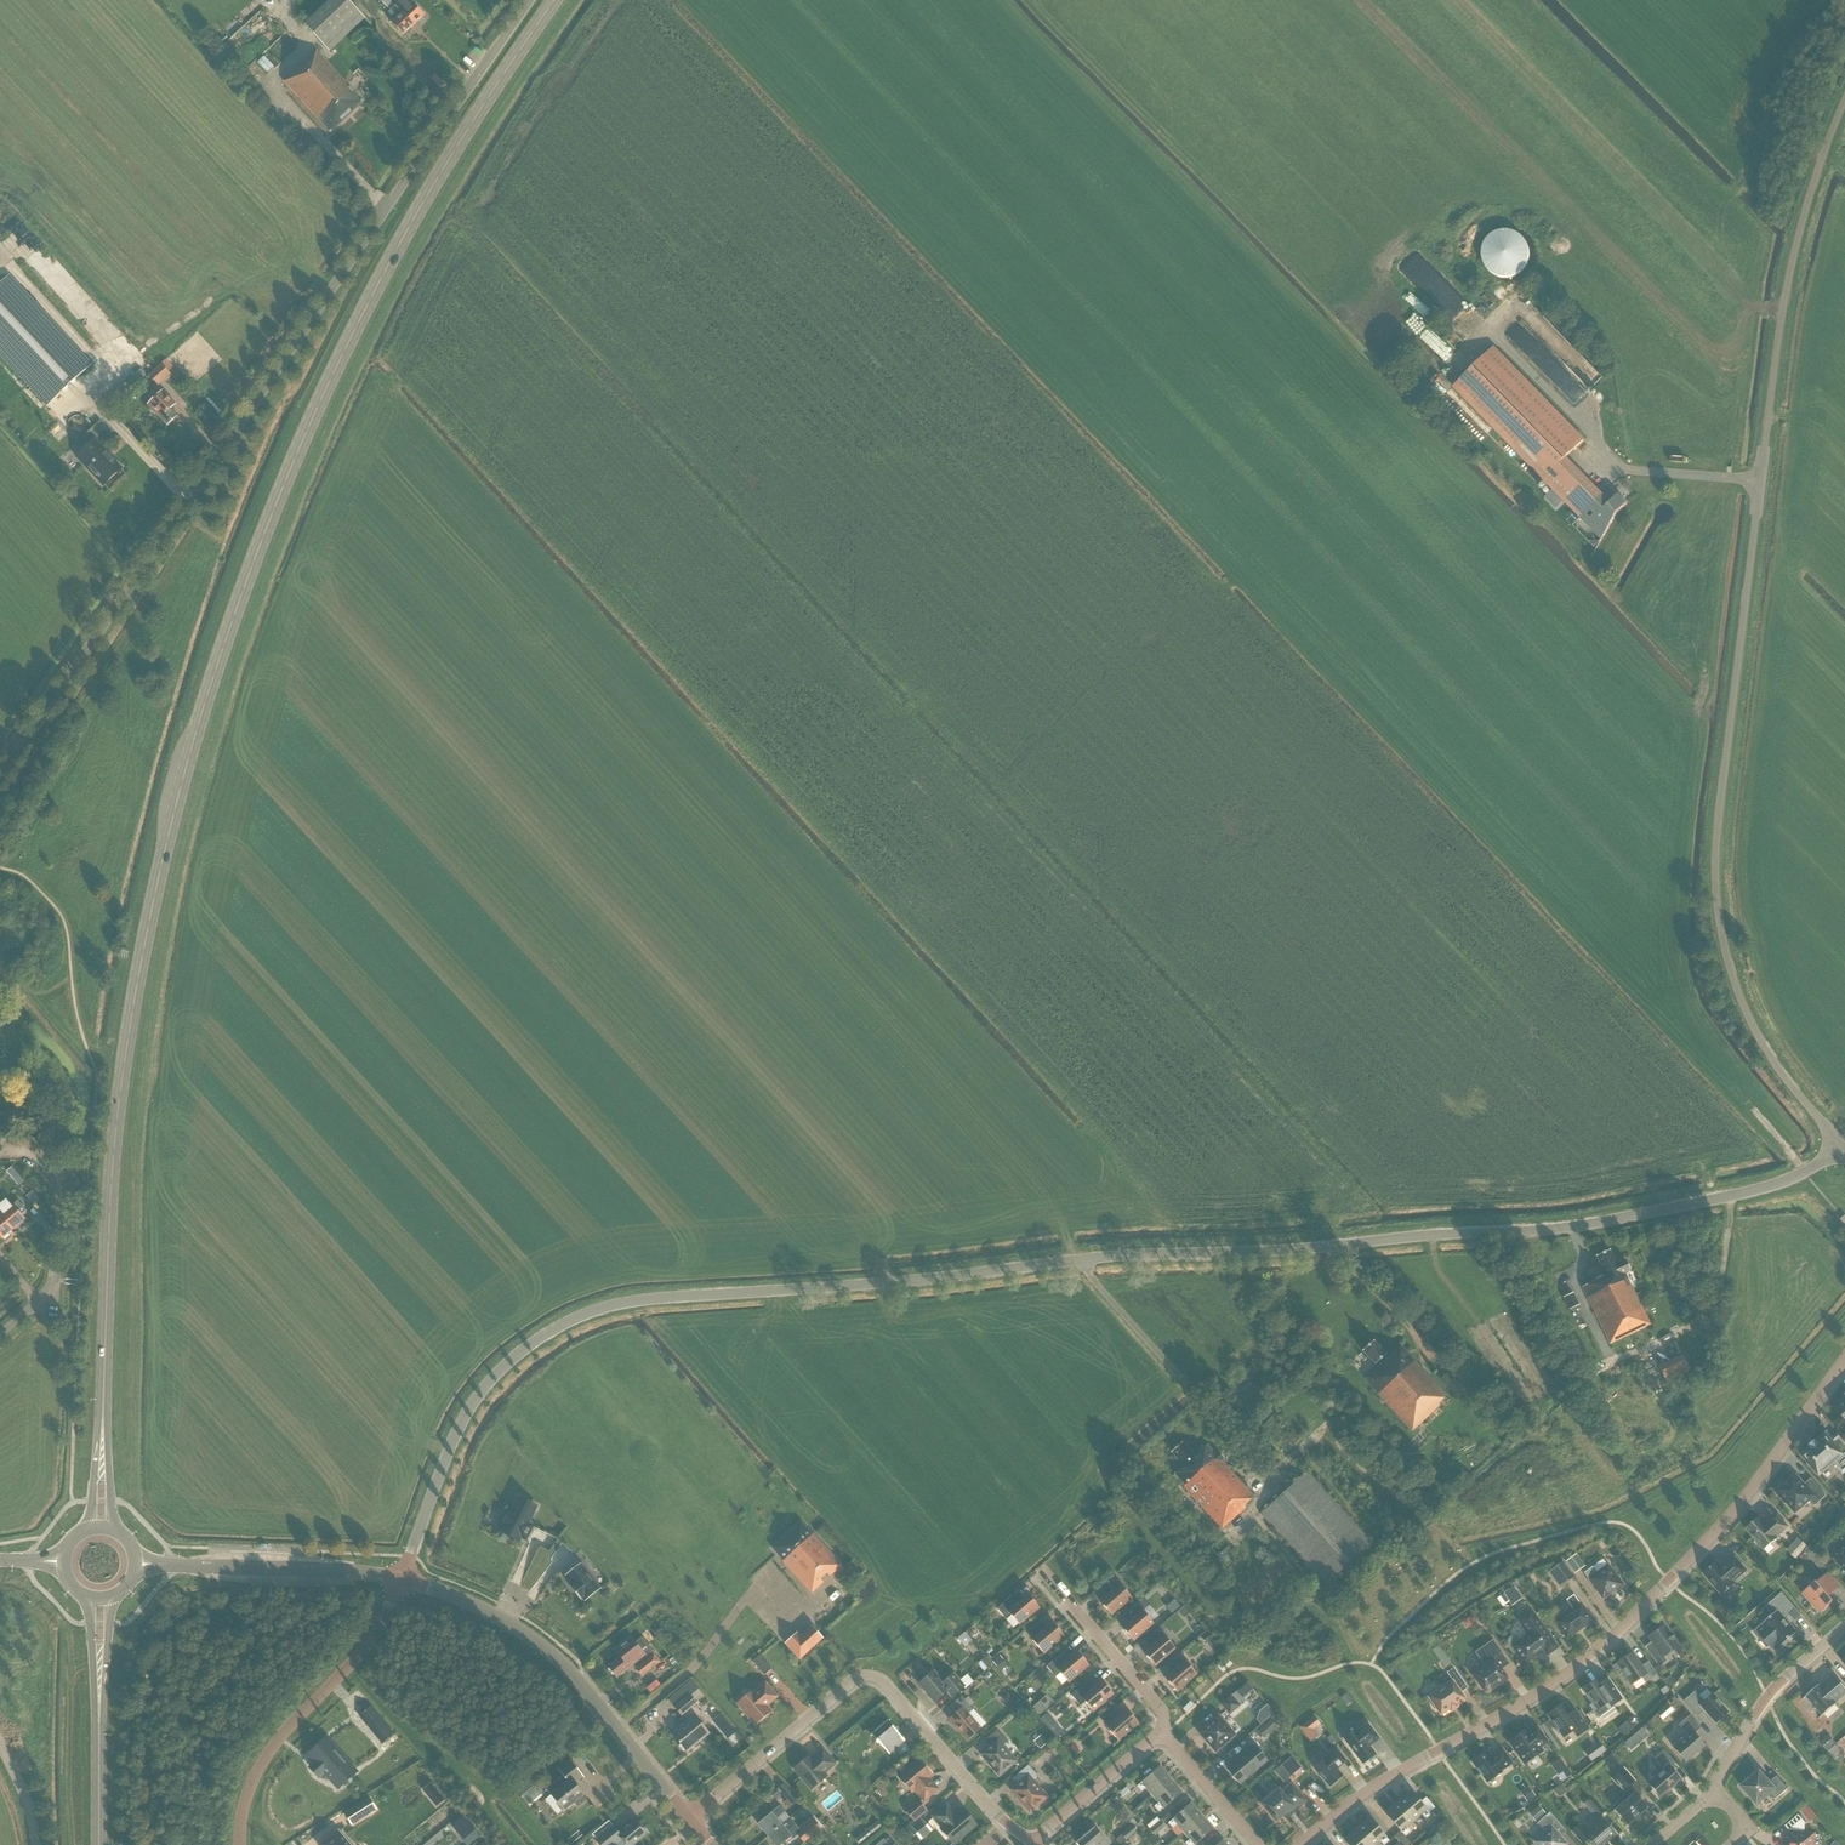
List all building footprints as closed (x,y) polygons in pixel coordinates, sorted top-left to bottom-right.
[(305,26),(330,52),(365,18),(348,0),(331,0),(305,26)] [(395,6),(389,0),(384,0),(382,2),(390,11),(388,13),(394,19),(395,18),(397,19),(392,24),(403,35),(414,25),(395,6)] [(409,0),(401,0),(395,6),(414,25),(424,15),(413,4),(409,0)] [(236,17),(229,22),(235,30),(242,24),(236,17)] [(254,61),(254,58),(253,54),(251,52),(250,51),(247,50),(245,50),(243,51),(241,52),(239,55),(238,58),(239,61),(241,64),(244,65),(248,66),(250,65),(252,63),(254,61)] [(317,51),(284,82),(292,90),(306,106),(331,133),(363,102),(317,51)] [(370,106),(365,111),(375,119),(379,115),(370,106)] [(27,225),(17,230),(23,243),(33,238),(27,225)] [(12,233),(8,239),(19,245),(22,240),(12,233)] [(1488,275),(1488,277),(1488,279),(1488,280),(1488,282),(1489,284),(1490,285),(1491,287),(1492,288),(1493,289),(1494,290),(1495,291),(1496,292),(1498,293),(1500,294),(1502,294),(1505,294),(1506,294),(1508,294),(1509,294),(1511,293),(1513,293),(1514,292),(1515,291),(1517,290),(1518,289),(1519,287),(1520,286),(1521,285),(1521,283),(1522,282),(1522,281),(1522,279),(1523,277),(1522,275),(1522,273),(1522,272),(1521,271),(1520,269),(1520,267),(1519,266),(1518,265),(1516,264),(1515,263),(1514,262),(1512,261),(1511,261),(1509,260),(1508,260),(1506,260),(1504,260),(1502,260),(1501,260),(1499,261),(1497,261),(1496,262),(1494,263),(1493,265),(1492,266),(1491,267),(1490,268),(1489,270),(1489,272),(1488,273),(1488,275)] [(47,406),(92,364),(9,277),(0,285),(0,356),(47,406)] [(1546,322),(1538,318),(1540,315),(1532,311),(1525,324),(1541,332),(1546,322)] [(1595,373),(1557,327),(1554,328),(1545,336),(1540,338),(1524,318),(1520,323),(1506,330),(1508,333),(1532,361),(1538,358),(1555,370),(1558,365),(1543,347),(1540,339),(1551,347),(1571,370),(1576,374),(1579,380),(1569,384),(1564,389),(1577,398),(1570,407),(1585,401),(1589,395),(1584,392),(1581,388),(1589,385),(1596,375),(1595,373)] [(1454,331),(1448,337),(1459,347),(1464,341),(1454,331)] [(1566,473),(1558,465),(1584,440),(1494,347),(1453,387),(1581,518),(1592,507),(1599,514),(1590,523),(1604,537),(1617,514),(1627,504),(1618,495),(1610,503),(1574,465),(1566,473)] [(148,374),(158,386),(171,374),(161,363),(148,374)] [(159,395),(155,390),(148,396),(152,401),(148,405),(167,426),(177,416),(171,409),(176,404),(163,391),(159,395)] [(121,400),(127,407),(136,398),(130,392),(121,400)] [(83,450),(78,456),(85,464),(102,483),(106,479),(108,482),(118,473),(116,470),(119,467),(94,440),(83,450)] [(0,1174),(0,1178),(11,1191),(19,1184),(6,1168),(0,1174)] [(14,1229),(26,1219),(22,1215),(27,1211),(18,1201),(14,1205),(8,1198),(2,1204),(0,1202),(0,1212),(14,1229)] [(2,1239),(14,1229),(0,1212),(0,1236),(2,1239)] [(1610,1344),(1650,1324),(1628,1279),(1633,1276),(1630,1270),(1631,1270),(1626,1260),(1617,1264),(1610,1250),(1596,1256),(1605,1273),(1592,1280),(1593,1282),(1583,1287),(1610,1344)] [(1573,1293),(1564,1298),(1570,1309),(1579,1305),(1573,1293)] [(1412,1431),(1439,1406),(1438,1404),(1446,1396),(1401,1346),(1389,1358),(1374,1341),(1362,1351),(1378,1367),(1365,1379),(1412,1431)] [(1440,1379),(1457,1398),(1465,1390),(1448,1372),(1440,1379)] [(1837,1408),(1839,1406),(1844,1414),(1844,1400),(1836,1408),(1837,1408)] [(1811,1449),(1804,1455),(1820,1474),(1834,1461),(1844,1472),(1844,1471),(1844,1442),(1839,1435),(1830,1442),(1826,1436),(1818,1443),(1816,1440),(1809,1446),(1811,1449)] [(1182,1443),(1171,1452),(1184,1466),(1175,1474),(1185,1486),(1184,1487),(1222,1529),(1246,1508),(1244,1506),(1254,1497),(1221,1461),(1224,1458),(1219,1452),(1216,1455),(1207,1445),(1194,1456),(1182,1443)] [(1361,1469),(1366,1464),(1356,1455),(1352,1460),(1361,1469)] [(1375,1484),(1380,1480),(1366,1465),(1362,1469),(1375,1484)] [(1261,1513),(1325,1585),(1372,1543),(1307,1472),(1261,1513)] [(1803,1483),(1796,1476),(1787,1484),(1786,1483),(1776,1492),(1786,1504),(1788,1503),(1796,1512),(1810,1499),(1815,1506),(1827,1495),(1812,1479),(1806,1484),(1803,1483)] [(511,1515),(506,1512),(499,1526),(526,1540),(534,1526),(528,1524),(538,1505),(520,1496),(511,1515)] [(1778,1514),(1766,1524),(1760,1517),(1746,1529),(1764,1550),(1778,1538),(1777,1537),(1789,1527),(1778,1514)] [(814,1534),(813,1535),(802,1523),(773,1549),(776,1552),(784,1561),(783,1561),(812,1593),(824,1582),(820,1578),(827,1572),(830,1576),(842,1565),(814,1534)] [(1787,1552),(1796,1560),(1808,1547),(1799,1539),(1787,1552)] [(1834,1558),(1844,1571),(1844,1549),(1834,1558)] [(1577,1554),(1567,1561),(1575,1573),(1585,1566),(1577,1554)] [(1723,1567),(1718,1562),(1704,1574),(1722,1595),(1736,1583),(1735,1581),(1747,1570),(1736,1556),(1723,1567)] [(1813,1562),(1820,1570),(1825,1566),(1818,1558),(1813,1562)] [(1548,1572),(1560,1588),(1574,1577),(1563,1562),(1548,1572)] [(566,1577),(578,1591),(575,1593),(582,1601),(584,1599),(585,1601),(601,1589),(581,1564),(566,1577)] [(1598,1573),(1593,1566),(1584,1572),(1603,1599),(1625,1585),(1619,1577),(1618,1577),(1609,1565),(1598,1573)] [(1817,1583),(1816,1582),(1802,1594),(1819,1614),(1834,1602),(1830,1598),(1842,1588),(1829,1573),(1817,1583)] [(1107,1611),(1108,1610),(1112,1615),(1132,1598),(1120,1584),(1119,1585),(1114,1579),(1100,1590),(1105,1596),(1100,1601),(1104,1606),(1103,1606),(1107,1611)] [(1503,1593),(1512,1606),(1522,1598),(1514,1586),(1503,1593)] [(1039,1607),(1035,1603),(1036,1602),(1032,1598),(1031,1598),(1027,1593),(1022,1598),(1017,1592),(997,1609),(1006,1620),(1011,1616),(1019,1624),(1039,1607)] [(1776,1613),(1763,1624),(1768,1630),(1764,1634),(1773,1644),(1777,1640),(1782,1646),(1798,1633),(1785,1617),(1789,1614),(1795,1621),(1801,1615),(1802,1616),(1802,1615),(1783,1593),(1769,1604),(1776,1613)] [(1567,1600),(1574,1610),(1556,1622),(1567,1639),(1593,1620),(1582,1604),(1581,1604),(1574,1595),(1567,1600)] [(1125,1631),(1129,1636),(1133,1640),(1153,1623),(1142,1610),(1143,1609),(1137,1602),(1122,1616),(1127,1622),(1121,1626),(1125,1631)] [(1179,1612),(1185,1618),(1190,1613),(1185,1607),(1179,1612)] [(1531,1611),(1518,1620),(1529,1635),(1519,1642),(1517,1639),(1515,1638),(1513,1637),(1511,1638),(1509,1639),(1508,1641),(1508,1643),(1509,1645),(1514,1652),(1516,1651),(1525,1663),(1545,1649),(1548,1654),(1557,1647),(1531,1611)] [(1044,1653),(1064,1636),(1060,1631),(1056,1626),(1056,1627),(1052,1622),(1046,1627),(1041,1621),(1027,1633),(1033,1639),(1032,1640),(1044,1653)] [(801,1635),(797,1631),(784,1643),(800,1659),(823,1638),(812,1625),(801,1635)] [(1649,1635),(1653,1642),(1646,1647),(1660,1666),(1668,1661),(1665,1657),(1679,1647),(1674,1639),(1675,1638),(1671,1633),(1670,1634),(1664,1625),(1649,1635)] [(1175,1648),(1163,1634),(1162,1635),(1157,1629),(1143,1641),(1149,1647),(1143,1652),(1147,1656),(1147,1657),(1151,1661),(1155,1665),(1175,1648)] [(1201,1637),(1207,1644),(1213,1640),(1207,1633),(1201,1637)] [(627,1652),(609,1667),(617,1677),(636,1663),(639,1667),(636,1669),(643,1676),(660,1662),(650,1650),(644,1654),(631,1637),(620,1645),(627,1652)] [(1475,1652),(1484,1665),(1471,1674),(1482,1690),(1489,1686),(1492,1691),(1509,1678),(1503,1669),(1510,1664),(1493,1640),(1475,1652)] [(1046,1666),(1056,1677),(1061,1673),(1068,1682),(1088,1665),(1085,1660),(1081,1655),(1081,1656),(1077,1651),(1071,1656),(1066,1650),(1046,1666)] [(1613,1666),(1620,1676),(1624,1673),(1632,1684),(1642,1677),(1646,1682),(1657,1674),(1648,1662),(1642,1666),(1633,1652),(1613,1666)] [(991,1660),(996,1666),(1003,1660),(999,1654),(991,1660)] [(1168,1682),(1172,1687),(1173,1686),(1177,1691),(1197,1674),(1185,1660),(1184,1661),(1179,1654),(1165,1666),(1170,1672),(1165,1677),(1169,1682),(1168,1682)] [(760,1655),(753,1662),(765,1675),(772,1669),(760,1655)] [(984,1669),(989,1665),(983,1656),(978,1660),(984,1669)] [(1465,1698),(1461,1692),(1468,1688),(1454,1668),(1447,1672),(1453,1680),(1429,1697),(1441,1715),(1465,1698)] [(936,1702),(948,1691),(953,1697),(965,1687),(953,1673),(942,1683),(933,1672),(920,1683),(936,1702)] [(1665,1680),(1670,1687),(1677,1682),(1673,1678),(1671,1676),(1665,1680)] [(1821,1684),(1807,1696),(1823,1715),(1838,1703),(1837,1702),(1844,1695),(1844,1687),(1836,1677),(1824,1687),(1821,1684)] [(1597,1680),(1583,1690),(1592,1703),(1589,1706),(1598,1718),(1616,1706),(1615,1704),(1622,1699),(1608,1678),(1599,1684),(1597,1680)] [(1113,1694),(1109,1689),(1110,1689),(1106,1684),(1105,1684),(1101,1680),(1096,1685),(1091,1679),(1071,1695),(1080,1706),(1085,1702),(1093,1711),(1113,1694)] [(753,1691),(739,1704),(755,1723),(770,1710),(766,1706),(776,1697),(766,1684),(755,1693),(753,1691)] [(1002,1697),(1011,1706),(1020,1698),(1010,1688),(1002,1697)] [(1729,1712),(1712,1693),(1703,1700),(1695,1691),(1683,1701),(1696,1717),(1703,1711),(1715,1724),(1729,1712)] [(1233,1695),(1231,1694),(1220,1704),(1230,1715),(1241,1706),(1240,1705),(1245,1701),(1237,1692),(1233,1695)] [(1341,1698),(1346,1706),(1353,1702),(1347,1694),(1341,1698)] [(690,1695),(675,1708),(682,1716),(697,1703),(690,1695)] [(956,1713),(950,1719),(968,1739),(980,1729),(980,1728),(985,1724),(973,1710),(962,1696),(950,1706),(956,1713)] [(1260,1711),(1257,1719),(1261,1724),(1274,1712),(1267,1704),(1260,1711)] [(1668,1704),(1662,1708),(1667,1714),(1672,1710),(1668,1704)] [(1580,1716),(1574,1721),(1561,1705),(1548,1715),(1558,1728),(1557,1729),(1556,1731),(1559,1734),(1561,1735),(1562,1734),(1564,1737),(1573,1731),(1577,1736),(1589,1728),(1580,1716)] [(1118,1740),(1138,1723),(1134,1719),(1135,1718),(1131,1713),(1130,1714),(1126,1709),(1121,1714),(1116,1708),(1102,1720),(1107,1726),(1106,1726),(1118,1740)] [(1040,1718),(1051,1732),(1058,1726),(1047,1712),(1040,1718)] [(1688,1735),(1673,1748),(1686,1762),(1704,1746),(1694,1734),(1701,1728),(1690,1715),(1678,1725),(1688,1735)] [(379,1716),(368,1725),(383,1744),(395,1734),(379,1716)] [(695,1716),(673,1734),(687,1751),(709,1733),(695,1716)] [(1200,1732),(1210,1744),(1209,1745),(1216,1752),(1224,1745),(1224,1744),(1234,1735),(1218,1716),(1200,1732)] [(1257,1731),(1264,1739),(1278,1727),(1271,1720),(1257,1731)] [(872,1736),(890,1755),(906,1741),(888,1721),(872,1736)] [(1369,1759),(1371,1759),(1374,1756),(1375,1754),(1376,1753),(1370,1746),(1380,1738),(1368,1723),(1358,1730),(1357,1728),(1343,1739),(1363,1764),(1369,1759)] [(1538,1728),(1527,1735),(1524,1732),(1510,1742),(1525,1764),(1540,1753),(1537,1749),(1548,1741),(1538,1728)] [(1642,1728),(1625,1744),(1632,1751),(1648,1735),(1642,1728)] [(1314,1729),(1306,1735),(1311,1742),(1319,1735),(1314,1729)] [(990,1748),(981,1755),(987,1762),(988,1761),(999,1775),(1015,1761),(1003,1746),(1008,1742),(997,1730),(984,1741),(990,1748)] [(1034,1740),(1041,1748),(1047,1742),(1040,1735),(1034,1740)] [(1820,1742),(1827,1750),(1836,1743),(1829,1735),(1820,1742)] [(327,1739),(309,1756),(316,1763),(311,1767),(317,1773),(316,1774),(320,1778),(325,1773),(335,1784),(340,1780),(344,1784),(352,1776),(348,1772),(353,1768),(327,1739)] [(1076,1741),(1069,1744),(1073,1752),(1080,1749),(1076,1741)] [(1592,1746),(1598,1754),(1605,1749),(1598,1741),(1592,1746)] [(1240,1783),(1267,1761),(1254,1746),(1228,1769),(1240,1783)] [(1680,1779),(1670,1767),(1675,1762),(1664,1749),(1654,1758),(1664,1770),(1657,1776),(1651,1776),(1650,1786),(1653,1786),(1661,1795),(1659,1796),(1660,1797),(1680,1779)] [(1330,1786),(1343,1775),(1337,1769),(1347,1761),(1337,1750),(1328,1758),(1327,1757),(1314,1768),(1330,1786)] [(1488,1782),(1502,1772),(1501,1771),(1512,1763),(1503,1750),(1492,1758),(1488,1752),(1473,1762),(1488,1782)] [(813,1761),(809,1756),(795,1769),(811,1787),(825,1775),(824,1773),(834,1764),(824,1752),(813,1761)] [(1302,1768),(1292,1757),(1281,1766),(1291,1777),(1302,1768)] [(1561,1759),(1554,1763),(1565,1778),(1571,1774),(1561,1759)] [(563,1774),(546,1788),(551,1795),(564,1811),(585,1794),(584,1794),(583,1795),(574,1784),(584,1777),(571,1760),(559,1770),(563,1774)] [(901,1776),(898,1778),(911,1793),(913,1790),(915,1789),(925,1800),(937,1789),(928,1778),(932,1774),(920,1760),(901,1776)] [(1033,1782),(1039,1777),(1029,1765),(1013,1778),(1019,1785),(1012,1791),(1018,1798),(1019,1797),(1030,1811),(1046,1797),(1033,1782)] [(1171,1779),(1160,1767),(1142,1783),(1137,1786),(1142,1792),(1146,1788),(1152,1795),(1171,1779)] [(1619,1785),(1624,1790),(1628,1787),(1635,1781),(1624,1769),(1621,1771),(1612,1779),(1618,1786),(1619,1785)] [(1742,1786),(1758,1805),(1771,1793),(1776,1799),(1788,1789),(1777,1776),(1770,1782),(1760,1771),(1742,1786)] [(1315,1778),(1302,1786),(1310,1798),(1314,1795),(1320,1804),(1328,1799),(1315,1778)] [(1163,1808),(1182,1792),(1171,1779),(1152,1795),(1159,1803),(1154,1807),(1159,1812),(1163,1808)] [(1529,1781),(1520,1788),(1528,1798),(1537,1791),(1529,1781)] [(431,1783),(424,1790),(437,1806),(445,1800),(431,1783)] [(778,1788),(788,1799),(793,1795),(784,1783),(778,1788)] [(1135,1789),(1130,1783),(1119,1793),(1124,1799),(1135,1789)] [(1276,1822),(1291,1809),(1294,1812),(1307,1801),(1291,1784),(1282,1792),(1279,1788),(1261,1804),(1276,1822)] [(1634,1794),(1628,1787),(1624,1790),(1620,1793),(1620,1799),(1623,1803),(1615,1810),(1628,1825),(1647,1808),(1634,1793),(1634,1794)] [(1427,1810),(1411,1791),(1398,1802),(1414,1821),(1422,1815),(1426,1819),(1431,1815),(1427,1810)] [(370,1797),(345,1813),(352,1824),(377,1808),(370,1797)] [(1584,1804),(1597,1819),(1605,1812),(1592,1797),(1584,1804)] [(904,1809),(914,1821),(928,1810),(918,1798),(904,1809)] [(1386,1813),(1400,1830),(1394,1835),(1404,1844),(1409,1844),(1411,1843),(1406,1836),(1411,1832),(1407,1827),(1414,1821),(1398,1802),(1386,1813)] [(1202,1816),(1191,1803),(1173,1819),(1169,1823),(1173,1828),(1177,1825),(1184,1832),(1202,1816)] [(772,1813),(758,1824),(768,1836),(781,1825),(789,1818),(780,1806),(772,1813)] [(974,1826),(962,1812),(956,1816),(947,1806),(935,1816),(944,1827),(943,1828),(955,1842),(974,1826)] [(1530,1814),(1536,1822),(1546,1814),(1539,1806),(1530,1814)] [(813,1813),(818,1819),(825,1813),(819,1807),(813,1813)] [(1811,1811),(1806,1815),(1810,1820),(1816,1816),(1811,1811)] [(1537,1823),(1545,1832),(1534,1842),(1537,1844),(1566,1844),(1567,1844),(1555,1830),(1561,1825),(1550,1812),(1537,1823)] [(1786,1826),(1791,1832),(1790,1844),(1814,1844),(1815,1834),(1805,1833),(1806,1822),(1799,1814),(1786,1826)] [(473,1829),(463,1816),(453,1824),(463,1837),(473,1829)] [(1213,1829),(1202,1816),(1184,1832),(1190,1840),(1185,1843),(1187,1844),(1194,1844),(1195,1844),(1213,1829)] [(1371,1844),(1376,1844),(1380,1841),(1384,1844),(1385,1844),(1389,1841),(1386,1836),(1370,1818),(1357,1829),(1371,1844)] [(637,1819),(620,1833),(614,1826),(609,1820),(592,1834),(597,1840),(602,1844),(614,1844),(622,1839),(627,1844),(632,1844),(648,1832),(637,1819)] [(798,1834),(804,1842),(821,1828),(814,1819),(800,1830),(797,1833),(798,1834)] [(1572,1831),(1583,1844),(1588,1839),(1593,1844),(1601,1844),(1608,1839),(1609,1840),(1616,1835),(1603,1820),(1587,1833),(1579,1824),(1572,1831)] [(1121,1833),(1126,1839),(1138,1829),(1133,1823),(1121,1833)] [(768,1836),(775,1844),(780,1844),(791,1836),(793,1839),(798,1834),(797,1833),(800,1830),(795,1825),(792,1828),(787,1831),(781,1825),(768,1836)] [(844,1840),(846,1838),(835,1826),(830,1831),(844,1844),(847,1842),(844,1840)] [(1094,1827),(1076,1843),(1078,1844),(1109,1844),(1094,1827)] [(320,1844),(352,1844),(338,1829),(320,1844)] [(1357,1829),(1344,1840),(1349,1844),(1371,1844),(1357,1829)]
